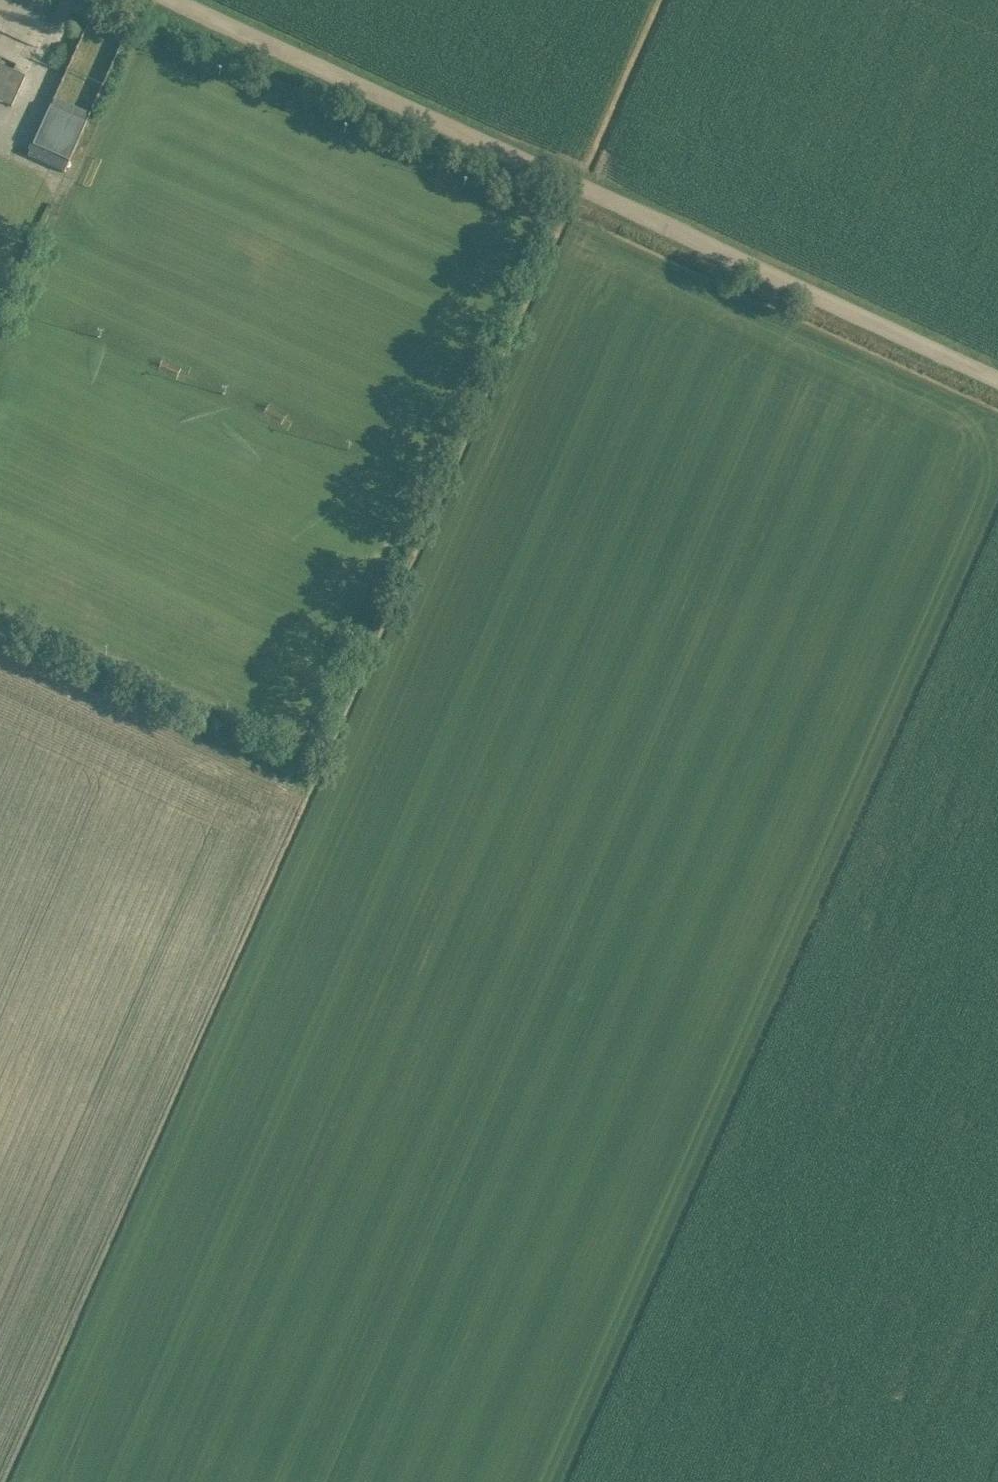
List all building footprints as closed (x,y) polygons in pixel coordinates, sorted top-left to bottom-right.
[(87,28),(123,45),(128,35),(91,18),(87,28)] [(11,106),(25,76),(0,64),(0,101),(11,106)] [(90,114),(53,98),(27,156),(63,173),(90,114)]
